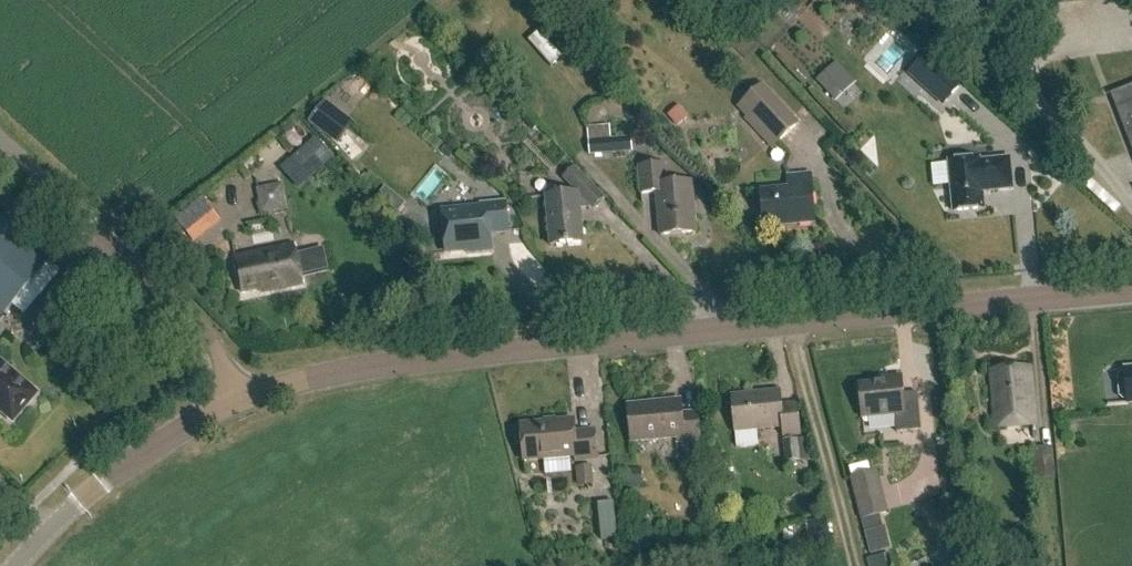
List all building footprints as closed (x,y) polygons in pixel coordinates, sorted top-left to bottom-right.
[(542,32),(531,42),(555,66),(565,56),(542,32)] [(844,96),(858,83),(843,66),(829,78),(844,96)] [(799,124),(758,80),(736,101),(749,115),(744,120),(772,149),(799,124)] [(960,85),(933,104),(942,117),(969,98),(960,85)] [(1109,96),(1131,156),(1131,87),(1109,96)] [(323,103),(308,121),(336,143),(351,125),(323,103)] [(610,136),(609,125),(587,127),(588,138),(610,136)] [(588,138),(589,150),(611,148),(610,136),(588,138)] [(316,180),(338,160),(317,138),(296,158),(316,180)] [(1012,191),(1009,160),(979,163),(979,161),(948,164),(953,214),(984,211),(982,194),(1012,191)] [(664,187),(663,167),(637,170),(640,198),(655,197),(659,239),(694,235),(689,184),(664,187)] [(602,202),(572,171),(561,181),(576,196),(543,200),(548,249),(581,246),(578,212),(590,211),(591,212),(602,202)] [(814,225),(809,177),(787,179),(788,191),(761,193),(764,230),(814,225)] [(183,218),(193,240),(224,225),(213,203),(183,218)] [(506,236),(503,204),(478,207),(478,210),(439,214),(443,255),(464,253),(465,258),(489,255),(488,238),(506,236)] [(0,217),(0,311),(4,315),(51,260),(0,217)] [(526,219),(511,220),(513,247),(528,246),(526,219)] [(299,287),(293,247),(234,257),(240,293),(264,289),(266,292),(299,287)] [(0,363),(0,410),(13,421),(36,394),(0,363)] [(1034,427),(1029,368),(989,372),(994,431),(1034,427)] [(1125,372),(1125,377),(1122,377),(1119,380),(1120,399),(1123,402),(1127,401),(1127,406),(1131,406),(1131,372),(1125,372)] [(905,394),(903,377),(882,378),(882,382),(858,384),(861,419),(895,417),(896,434),(921,432),(918,393),(905,394)] [(780,408),(779,395),(731,400),(735,435),(783,430),(783,439),(800,438),(797,407),(780,408)] [(680,419),(679,405),(627,410),(630,445),(677,440),(678,445),(700,443),(697,417),(680,419)] [(573,437),(572,422),(521,426),(524,465),(577,460),(577,465),(596,463),(593,435),(573,437)] [(811,461),(809,439),(783,441),(785,463),(811,461)] [(1035,478),(1055,476),(1052,447),(1032,450),(1035,478)] [(593,486),(592,465),(576,466),(577,487),(593,486)] [(888,513),(876,470),(848,478),(869,554),(888,549),(879,516),(888,513)] [(617,540),(614,503),(597,504),(600,541),(617,540)]
